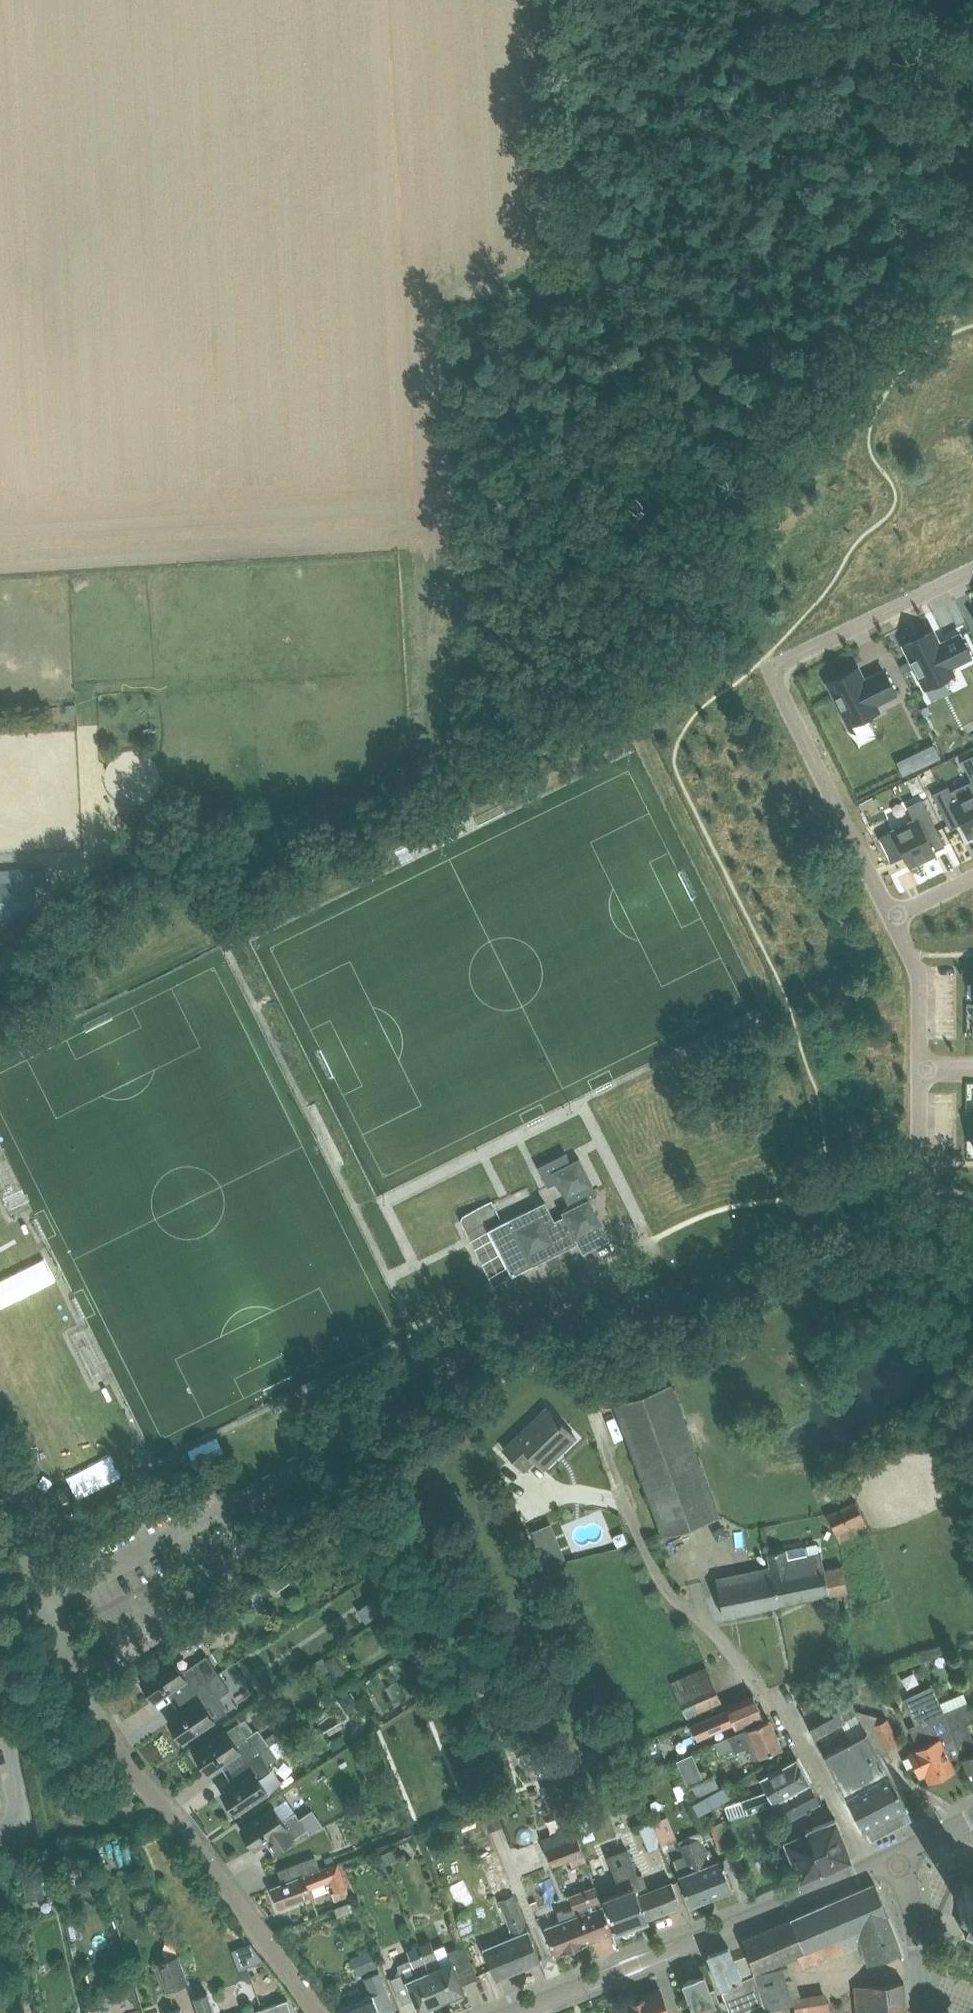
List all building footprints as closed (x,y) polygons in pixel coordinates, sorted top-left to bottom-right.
[(933,630),(903,645),(924,688),(954,673),(950,667),(971,657),(959,633),(946,640),(947,642),(940,645),(933,630)] [(865,664),(834,679),(855,721),(885,706),(882,700),(902,690),(891,667),(878,673),(879,675),(872,678),(865,664)] [(933,745),(922,750),(929,764),(940,759),(933,745)] [(932,793),(950,829),(960,824),(968,839),(972,836),(972,773),(969,776),(971,780),(950,790),(948,786),(932,793)] [(913,819),(891,830),(903,855),(909,867),(936,854),(934,851),(945,846),(922,799),(907,806),(913,819)] [(891,830),(878,837),(891,862),(903,855),(891,830)] [(1,917),(1,915),(35,914),(33,868),(0,869),(0,917),(1,917)] [(545,1201),(508,1219),(489,1229),(512,1276),(577,1243),(582,1253),(605,1242),(607,1235),(589,1199),(598,1194),(579,1157),(570,1162),(566,1152),(537,1166),(547,1187),(557,1182),(570,1207),(561,1212),(563,1216),(554,1220),(545,1201)] [(671,1383),(613,1404),(662,1537),(720,1516),(671,1383)] [(504,1449),(510,1455),(524,1469),(534,1459),(543,1467),(554,1456),(550,1452),(570,1433),(575,1437),(561,1423),(546,1409),(504,1449)] [(857,1501),(827,1514),(840,1541),(869,1528),(857,1501)] [(564,1558),(551,1525),(531,1532),(545,1566),(564,1558)] [(847,1592),(843,1572),(842,1566),(823,1569),(820,1553),(807,1556),(806,1546),(768,1553),(770,1567),(715,1578),(723,1616),(847,1592)] [(284,1565),(269,1575),(277,1587),(292,1576),(284,1565)] [(472,1588),(462,1592),(468,1606),(479,1602),(472,1588)] [(383,1593),(370,1602),(378,1614),(392,1606),(383,1593)] [(936,1657),(939,1665),(948,1662),(944,1653),(936,1657)] [(206,1655),(194,1663),(186,1669),(179,1670),(172,1659),(141,1680),(154,1700),(176,1685),(183,1695),(173,1702),(174,1702),(206,1680),(218,1672),(206,1655)] [(687,1716),(703,1709),(721,1702),(706,1666),(672,1681),(687,1716)] [(218,1672),(206,1680),(174,1702),(174,1703),(184,1696),(191,1706),(168,1721),(182,1741),(227,1711),(218,1698),(229,1690),(218,1672)] [(859,1693),(855,1683),(845,1687),(849,1697),(859,1693)] [(949,1760),(959,1755),(955,1747),(961,1745),(941,1702),(937,1695),(936,1696),(931,1685),(905,1698),(911,1708),(918,1724),(909,1729),(918,1747),(908,1752),(911,1757),(919,1775),(925,1773),(929,1782),(954,1770),(949,1760)] [(359,1704),(351,1691),(338,1700),(346,1712),(359,1704)] [(941,1702),(961,1745),(964,1753),(959,1755),(972,1784),(972,1743),(965,1723),(972,1720),(972,1719),(966,1703),(962,1693),(941,1702)] [(735,1728),(744,1724),(762,1716),(753,1695),(726,1707),(727,1709),(690,1725),(697,1740),(733,1723),(735,1728)] [(845,1723),(834,1700),(833,1698),(819,1705),(815,1697),(800,1704),(805,1713),(803,1715),(815,1738),(833,1728),(845,1723)] [(892,1759),(887,1749),(899,1743),(887,1718),(855,1710),(854,1711),(866,1733),(868,1732),(885,1763),(892,1759)] [(769,1719),(747,1728),(730,1736),(714,1742),(719,1755),(733,1749),(734,1752),(748,1747),(753,1759),(781,1747),(769,1719)] [(227,1774),(269,1746),(279,1740),(274,1733),(265,1739),(258,1729),(247,1736),(238,1723),(194,1752),(207,1772),(230,1757),(237,1767),(227,1774)] [(868,1732),(866,1733),(824,1755),(863,1829),(865,1828),(871,1839),(911,1818),(905,1807),(907,1806),(885,1763),(868,1732)] [(543,1745),(518,1756),(522,1764),(539,1756),(549,1778),(557,1775),(543,1745)] [(244,1778),(222,1793),(235,1813),(252,1802),(267,1792),(280,1783),(271,1770),(267,1764),(277,1757),(274,1752),(269,1746),(227,1774),(227,1775),(237,1768),(244,1778)] [(689,1755),(678,1760),(688,1784),(699,1779),(689,1755)] [(359,1764),(368,1777),(377,1771),(368,1758),(359,1764)] [(770,1804),(809,1783),(796,1759),(759,1779),(766,1792),(742,1800),(742,1799),(724,1806),(729,1819),(733,1817),(770,1804)] [(696,1802),(720,1789),(713,1775),(689,1789),(696,1802)] [(541,1786),(554,1816),(567,1811),(554,1780),(541,1786)] [(781,1823),(802,1812),(820,1802),(809,1783),(770,1804),(781,1823)] [(724,1787),(720,1789),(696,1802),(702,1813),(730,1798),(724,1787)] [(274,1851),(307,1829),(309,1833),(323,1825),(313,1809),(299,1818),(295,1812),(286,1817),(280,1818),(272,1807),(241,1829),(254,1849),(276,1834),(283,1844),(274,1850),(274,1851)] [(675,1838),(665,1816),(652,1822),(661,1844),(675,1838)] [(835,1818),(817,1826),(800,1832),(801,1835),(792,1839),(791,1836),(786,1838),(787,1841),(785,1842),(793,1863),(801,1881),(851,1860),(835,1818)] [(661,1844),(652,1822),(652,1821),(640,1826),(650,1849),(661,1844)] [(720,1851),(731,1847),(722,1822),(711,1826),(720,1851)] [(586,1861),(583,1853),(577,1837),(579,1836),(575,1826),(543,1839),(553,1865),(569,1859),(572,1867),(586,1861)] [(688,1838),(711,1897),(732,1889),(720,1858),(711,1862),(710,1860),(711,1859),(713,1857),(710,1850),(708,1849),(706,1849),(700,1831),(689,1836),(689,1837),(688,1838)] [(690,1905),(711,1897),(688,1838),(678,1842),(683,1856),(673,1860),(678,1874),(690,1905)] [(129,1858),(124,1840),(109,1845),(115,1863),(129,1858)] [(381,1854),(386,1865),(397,1859),(392,1848),(381,1854)] [(647,1919),(647,1918),(637,1893),(648,1888),(642,1873),(637,1875),(627,1848),(608,1856),(621,1891),(604,1898),(617,1931),(647,1919)] [(277,1870),(282,1882),(319,1869),(315,1856),(296,1863),(277,1870)] [(324,1859),(327,1866),(335,1863),(332,1856),(324,1859)] [(335,1863),(327,1866),(319,1869),(282,1882),(271,1887),(278,1907),(312,1895),(310,1888),(331,1880),(336,1892),(332,1894),(334,1901),(351,1895),(339,1862),(335,1863)] [(449,1879),(453,1902),(469,1900),(465,1877),(449,1879)] [(671,1880),(648,1888),(637,1893),(647,1918),(680,1905),(671,1880)] [(965,1935),(972,1938),(972,1882),(971,1885),(965,1883),(957,1902),(963,1905),(960,1911),(972,1917),(965,1935)] [(875,1883),(744,1938),(754,1972),(797,1954),(802,1965),(860,1943),(868,1964),(902,1951),(896,1936),(890,1921),(875,1883)] [(42,1886),(25,1890),(27,1901),(44,1897),(42,1886)] [(571,1910),(584,1943),(612,1932),(595,1886),(569,1896),(574,1909),(571,1910)] [(496,1978),(540,1960),(528,1930),(513,1895),(496,1902),(510,1934),(504,1936),(506,1940),(499,1942),(496,1935),(481,1942),(484,1949),(496,1978)] [(530,1902),(533,1910),(539,1908),(536,1900),(530,1902)] [(555,1955),(584,1943),(571,1910),(563,1913),(562,1910),(556,1913),(560,1922),(545,1928),(555,1955)] [(458,1921),(463,1936),(478,1931),(472,1916),(458,1921)] [(430,1940),(419,1945),(442,2000),(451,1997),(453,2002),(464,1997),(462,1992),(464,1991),(461,1985),(478,1978),(464,1945),(447,1952),(444,1944),(433,1949),(430,1940)] [(264,1961),(250,1943),(233,1950),(239,1969),(264,1961)] [(419,1945),(406,1950),(411,1959),(397,1965),(401,1974),(390,1978),(401,2004),(414,1998),(419,2010),(420,2009),(422,2012),(423,2012),(434,2009),(432,2004),(442,2000),(419,1945)] [(754,1975),(742,1979),(729,1947),(708,1955),(715,1974),(731,2012),(735,2012),(762,2002),(759,1994),(754,1975)] [(157,1963),(167,1991),(189,1983),(179,1955),(157,1963)] [(391,1999),(386,1988),(380,1971),(364,1978),(371,1994),(357,2000),(338,2007),(341,2012),(396,2012),(391,1999)] [(721,2007),(714,1988),(710,1990),(704,1974),(682,1983),(694,2012),(697,2012),(707,2009),(709,2012),(724,2012),(721,2007)] [(884,1983),(852,1986),(854,2012),(907,2012),(904,1981),(884,1983)] [(630,2003),(634,2012),(669,2012),(667,2007),(659,1988),(646,1994),(647,1997),(630,2003)] [(200,2012),(215,2012),(208,1992),(195,1997),(200,2012)] [(268,2006),(261,2009),(263,2012),(291,2012),(287,2000),(268,2006)]
